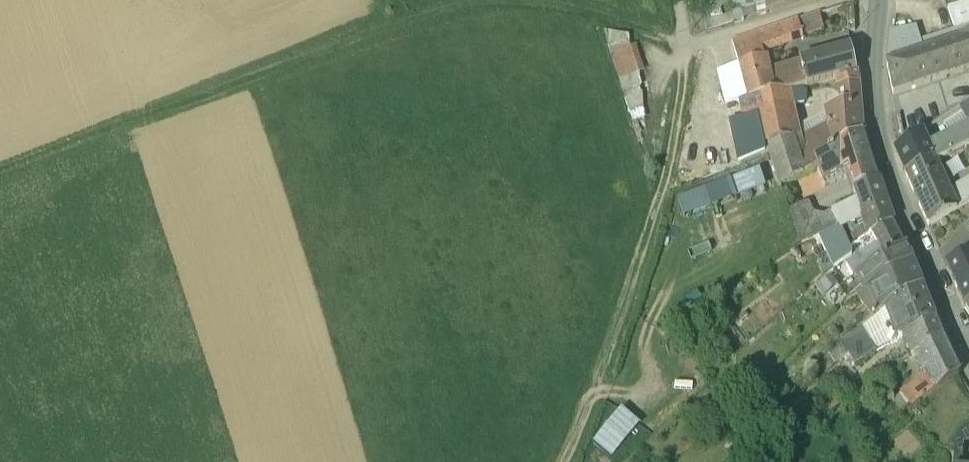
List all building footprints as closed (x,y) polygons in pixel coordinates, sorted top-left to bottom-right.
[(764,0),(687,0),(693,35),(766,14),(764,0)] [(766,14),(807,2),(807,0),(764,0),(766,14)] [(968,25),(968,1),(947,8),(955,30),(968,25)] [(818,14),(796,21),(800,37),(823,30),(818,14)] [(796,21),(757,32),(762,48),(800,37),(796,21)] [(920,42),(916,28),(889,33),(887,63),(894,99),(925,89),(924,83),(963,71),(968,68),(968,59),(961,39),(968,37),(968,25),(920,42)] [(621,32),(605,37),(622,90),(646,82),(632,35),(621,32)] [(747,98),(757,96),(757,95),(773,91),(768,70),(762,48),(757,32),(732,39),(738,63),(747,98)] [(850,50),(813,58),(800,62),(802,69),(806,85),(836,78),(838,90),(858,85),(850,50)] [(800,62),(768,70),(773,91),(782,89),(783,91),(793,88),(788,71),(802,69),(800,62)] [(742,99),(747,98),(738,63),(717,68),(725,103),(742,99)] [(802,69),(788,71),(793,88),(806,85),(802,69)] [(858,85),(838,90),(842,105),(826,109),(829,123),(802,136),(809,149),(813,157),(863,134),(862,132),(858,85)] [(757,96),(761,112),(786,106),(783,91),(782,89),(773,91),(757,95),(757,96)] [(761,112),(757,96),(747,98),(742,99),(746,117),(761,115),(761,112)] [(959,107),(968,123),(968,101),(959,107)] [(781,181),(816,165),(813,157),(809,149),(797,154),(788,121),(786,106),(761,112),(761,115),(767,143),(781,181)] [(928,146),(922,131),(903,143),(895,148),(905,171),(934,157),(935,160),(968,145),(968,127),(945,140),(944,139),(928,146)] [(863,134),(813,157),(816,165),(823,179),(848,166),(855,187),(877,178),(863,134)] [(934,157),(905,171),(929,223),(968,200),(968,180),(965,182),(949,191),(947,187),(935,160),(934,157)] [(729,177),(736,197),(767,186),(759,166),(729,177)] [(947,187),(949,191),(965,182),(968,180),(968,174),(947,187)] [(855,187),(853,188),(857,197),(831,209),(838,223),(861,212),(866,223),(857,228),(862,236),(891,220),(885,203),(877,178),(855,187)] [(830,209),(823,213),(812,209),(807,198),(790,206),(801,240),(818,233),(818,235),(838,224),(830,209)] [(862,236),(861,237),(867,248),(856,254),(857,254),(846,261),(853,273),(856,271),(863,266),(904,243),(891,220),(862,236)] [(838,224),(818,235),(825,249),(816,255),(824,272),(833,265),(852,250),(849,243),(839,223),(838,224)] [(904,243),(863,266),(856,271),(857,273),(863,282),(866,286),(882,275),(883,274),(912,259),(904,243)] [(946,261),(965,302),(968,300),(968,251),(946,261)] [(912,259),(883,274),(866,286),(857,293),(873,314),(887,303),(897,296),(922,282),(912,259)] [(857,273),(840,286),(846,295),(863,282),(857,273)] [(836,281),(830,274),(817,286),(822,292),(836,281)] [(922,282),(897,296),(887,303),(893,321),(929,302),(922,282)] [(873,314),(857,293),(850,298),(844,304),(860,323),(861,323),(873,314)] [(929,302),(893,321),(898,333),(902,331),(912,352),(917,350),(917,349),(941,333),(941,332),(929,302)] [(861,323),(875,344),(898,333),(893,321),(887,303),(873,314),(861,323)] [(860,323),(840,337),(848,349),(854,359),(875,344),(861,323),(860,323)] [(941,333),(917,349),(917,350),(923,365),(918,368),(922,374),(900,389),(911,405),(959,370),(941,333)] [(848,349),(840,337),(829,349),(834,358),(848,349)] [(592,438),(610,453),(626,435),(609,420),(592,438)] [(955,439),(953,461),(961,461),(962,440),(955,439)]
